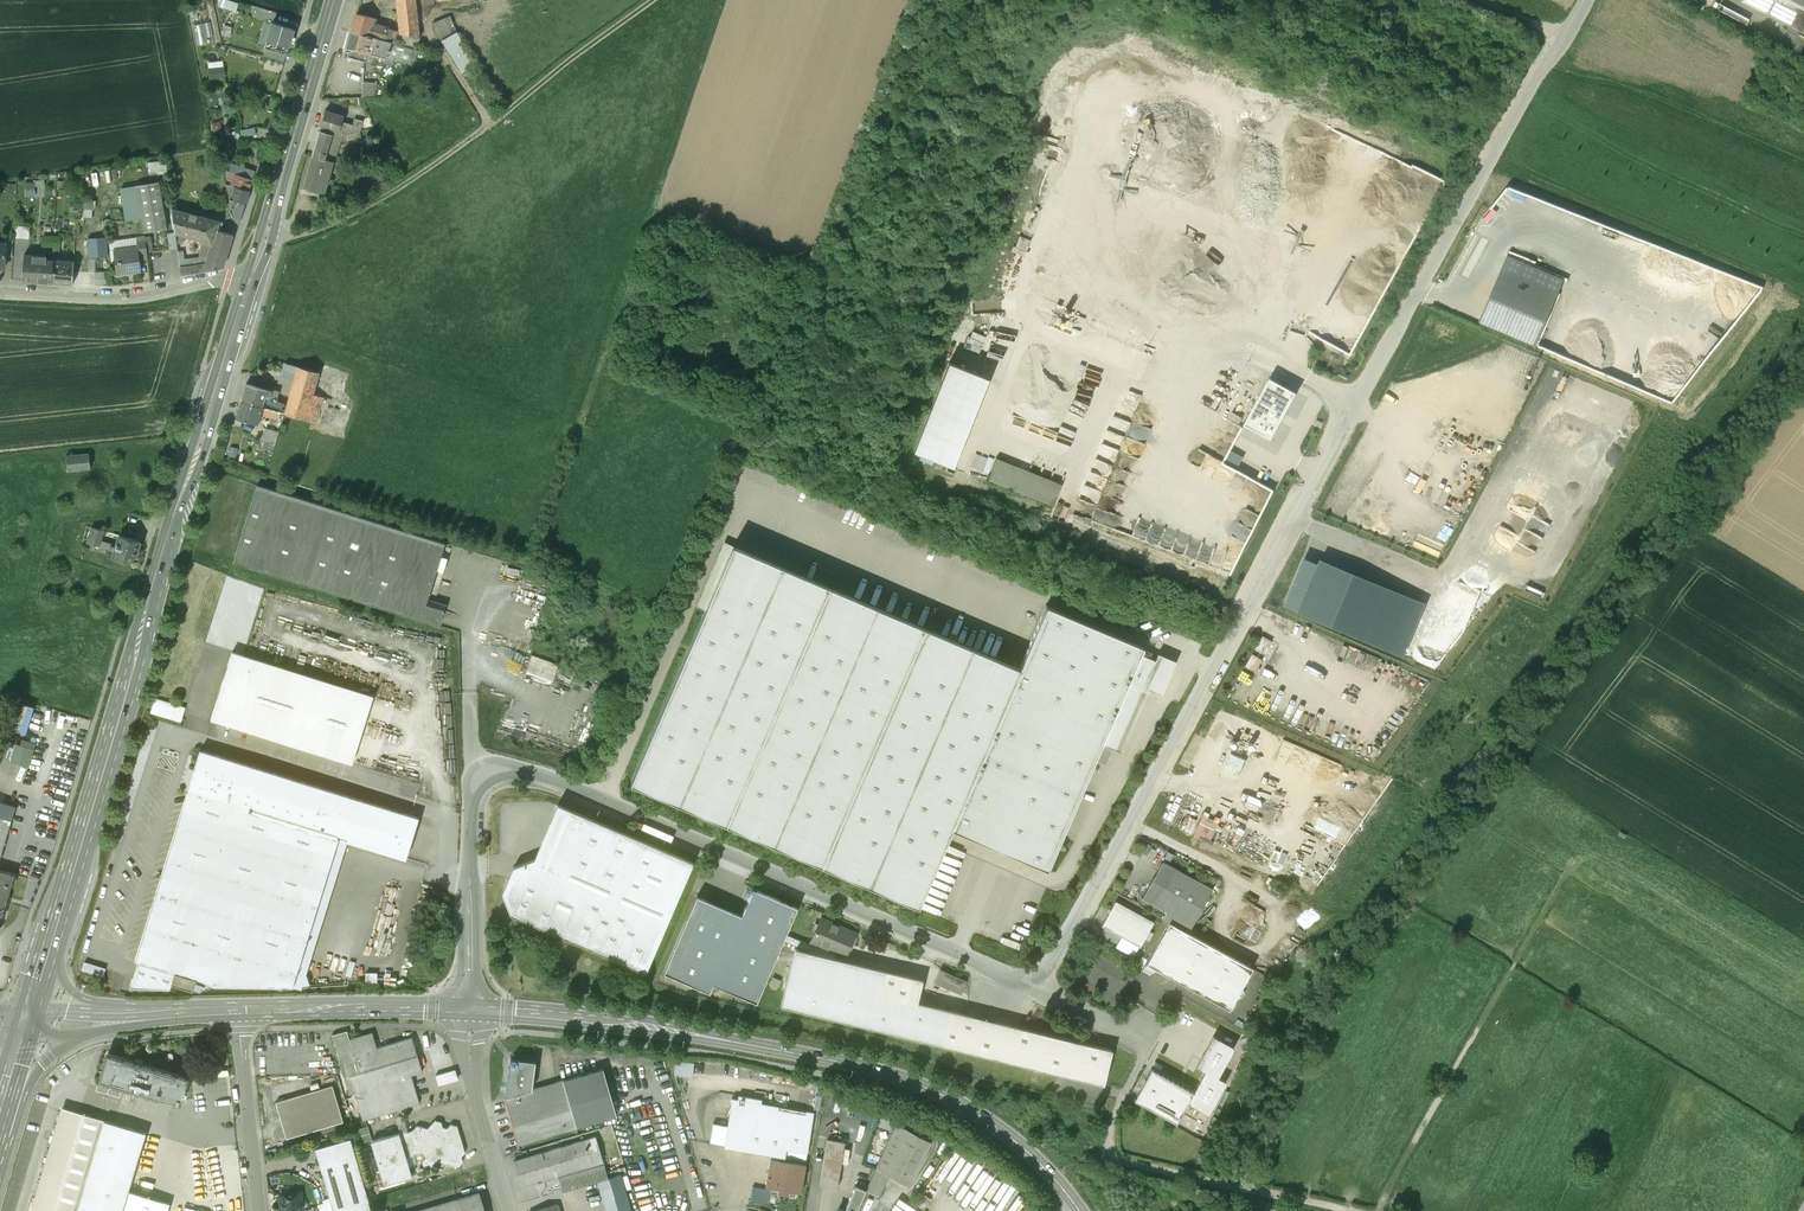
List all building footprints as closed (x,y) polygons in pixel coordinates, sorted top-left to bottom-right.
[(217,5),(236,10),(239,2),(233,0),(219,0),(217,5)] [(397,2),(398,8),(401,32),(401,34),(419,39),(415,0),(397,0),(397,2)] [(1803,31),(1803,0),(1744,0),(1803,31)] [(376,18),(356,13),(351,32),(367,36),(389,41),(391,42),(394,42),(394,41),(397,31),(397,30),(374,24),(376,18)] [(449,13),(433,21),(457,73),(473,65),(449,13)] [(294,30),(272,23),(267,40),(271,41),(289,47),(294,30)] [(229,34),(230,26),(223,25),(222,32),(229,34)] [(419,39),(401,34),(401,32),(397,31),(394,41),(417,47),(419,39)] [(351,32),(347,47),(346,52),(348,52),(347,56),(365,62),(366,59),(373,61),(375,55),(386,58),(384,63),(391,65),(393,60),(413,65),(417,52),(393,45),(391,52),(389,52),(390,50),(388,49),(391,42),(389,41),(367,36),(351,32)] [(289,47),(271,41),(270,44),(273,45),(272,49),(286,54),(289,47)] [(253,62),(242,58),(236,76),(248,80),(253,62)] [(378,81),(379,68),(363,67),(362,80),(378,81)] [(363,81),(354,81),(353,93),(356,93),(356,94),(362,94),(363,81)] [(334,114),(325,111),(321,127),(332,130),(338,132),(341,121),(343,116),(340,115),(341,112),(335,110),(334,114)] [(363,120),(355,118),(353,125),(350,134),(360,131),(363,120)] [(220,120),(212,122),(215,132),(223,131),(220,120)] [(353,125),(341,121),(338,132),(341,133),(347,135),(350,134),(353,125)] [(320,131),(313,156),(324,159),(329,145),(336,147),(339,136),(331,134),(320,131)] [(329,145),(324,159),(332,162),(336,147),(329,145)] [(324,159),(313,156),(304,187),(324,193),(334,162),(332,162),(324,159)] [(254,171),(232,164),(230,171),(225,171),(227,179),(232,180),(230,185),(248,190),(254,171)] [(32,194),(33,180),(23,180),(23,194),(32,194)] [(137,189),(144,234),(169,230),(161,185),(137,189)] [(248,190),(230,185),(226,185),(230,200),(244,204),(248,190)] [(244,204),(230,200),(233,212),(241,214),(244,204)] [(222,222),(171,209),(175,233),(185,236),(195,239),(212,244),(216,231),(219,232),(222,222)] [(1024,255),(1032,234),(1020,229),(1012,250),(1024,255)] [(219,232),(216,231),(212,244),(208,257),(212,258),(214,268),(223,267),(232,235),(219,232)] [(185,236),(175,233),(175,234),(176,244),(177,246),(178,258),(181,274),(198,271),(197,265),(190,266),(185,236)] [(145,236),(137,237),(138,246),(140,260),(148,258),(145,236)] [(13,238),(6,237),(5,243),(6,243),(5,255),(12,255),(13,238)] [(54,238),(41,237),(40,245),(53,246),(54,238)] [(212,244),(195,239),(193,250),(200,252),(203,255),(208,257),(212,244)] [(138,246),(114,250),(117,274),(141,270),(140,260),(138,246)] [(46,256),(23,255),(21,280),(51,282),(52,260),(46,260),(46,256)] [(1511,258),(1484,321),(1542,346),(1569,284),(1511,258)] [(57,260),(52,260),(51,282),(72,283),(73,262),(57,260)] [(1448,275),(1465,284),(1472,271),(1455,262),(1448,275)] [(109,270),(96,270),(96,285),(109,285),(109,270)] [(1224,358),(1208,397),(1225,403),(1240,365),(1224,358)] [(299,366),(286,363),(284,371),(296,375),(299,366)] [(988,379),(949,363),(913,450),(952,466),(988,379)] [(287,404),(285,412),(306,418),(314,393),(320,373),(299,366),(296,375),(287,404)] [(1296,392),(1270,377),(1245,424),(1271,438),(1296,392)] [(261,387),(247,383),(242,401),(263,406),(267,389),(261,387)] [(279,391),(261,386),(261,387),(267,389),(263,406),(278,411),(281,402),(277,399),(279,391)] [(324,396),(314,393),(306,418),(317,421),(324,396)] [(263,406),(242,401),(237,418),(258,423),(261,413),(263,406)] [(287,404),(281,402),(278,411),(282,412),(285,412),(287,404)] [(278,411),(263,406),(261,413),(263,414),(280,419),(282,412),(278,411)] [(260,447),(274,449),(276,429),(262,427),(260,447)] [(89,453),(66,456),(67,470),(90,468),(89,453)] [(975,465),(984,469),(989,458),(980,453),(975,465)] [(995,459),(987,479),(1053,505),(1061,484),(995,459)] [(444,543),(257,485),(233,562),(439,625),(443,610),(425,604),(444,543)] [(105,531),(92,527),(87,543),(98,546),(100,540),(102,533),(105,534),(105,531)] [(119,535),(108,531),(105,541),(112,543),(111,545),(115,547),(119,535)] [(141,541),(119,535),(115,547),(111,545),(110,549),(114,551),(112,558),(127,562),(128,559),(130,559),(131,556),(136,557),(141,541)] [(105,541),(100,540),(98,546),(110,549),(111,545),(112,543),(105,541)] [(1019,668),(733,546),(731,552),(722,548),(697,606),(705,610),(630,784),(919,908),(952,829),(1000,849),(1047,870),(1101,743),(1128,680),(1161,694),(1175,661),(1157,653),(1155,660),(1140,654),(1143,647),(1046,605),(1019,668)] [(1319,567),(1304,560),(1285,604),(1301,611),(1301,610),(1404,654),(1426,603),(1323,558),(1319,567)] [(1272,641),(1262,635),(1255,648),(1265,654),(1272,641)] [(373,696),(232,651),(223,678),(215,676),(211,678),(209,683),(212,688),(220,690),(219,692),(218,692),(216,698),(211,696),(208,697),(206,699),(205,702),(206,704),(208,707),(214,709),(211,719),(352,763),(373,696)] [(1262,659),(1252,653),(1245,666),(1255,672),(1262,659)] [(554,681),(559,662),(529,655),(524,674),(554,681)] [(180,721),(185,706),(153,696),(149,712),(180,721)] [(13,743),(9,762),(29,766),(33,747),(13,743)] [(418,817),(203,751),(190,792),(338,838),(346,840),(345,840),(405,859),(418,817)] [(1232,752),(1226,765),(1241,772),(1247,758),(1232,752)] [(338,838),(190,792),(137,962),(174,974),(171,984),(192,990),(195,980),(214,986),(292,987),(338,838)] [(693,863),(579,814),(556,868),(534,859),(513,867),(502,894),(510,915),(646,973),(693,863)] [(0,817),(0,855),(11,820),(0,817)] [(1211,888),(1162,861),(1142,897),(1166,911),(1162,918),(1169,922),(1187,932),(1211,888)] [(2,917),(15,875),(0,870),(0,916),(2,917)] [(741,916),(697,896),(664,973),(709,993),(713,984),(756,1003),(797,907),(753,888),(741,916)] [(1153,921),(1115,900),(1101,925),(1140,946),(1153,921)] [(854,932),(821,918),(811,941),(820,945),(816,954),(831,957),(834,951),(844,955),(854,932)] [(1187,932),(1169,922),(1159,940),(1173,948),(1160,971),(1229,1009),(1252,967),(1187,932)] [(1159,940),(1146,963),(1160,971),(1173,948),(1159,940)] [(1111,1049),(917,1002),(922,980),(831,957),(816,954),(795,949),(781,1006),(1103,1084),(1111,1049)] [(966,980),(940,969),(934,982),(960,993),(966,980)] [(372,1033),(349,1040),(346,1031),(333,1035),(340,1059),(344,1057),(377,1047),(372,1033)] [(1225,1081),(1217,1076),(1233,1047),(1213,1035),(1196,1066),(1204,1071),(1193,1091),(1182,1112),(1202,1123),(1225,1081)] [(377,1047),(344,1057),(354,1091),(411,1074),(422,1070),(412,1037),(377,1047)] [(187,1077),(108,1054),(101,1079),(179,1103),(187,1077)] [(535,1061),(518,1058),(516,1060),(515,1059),(512,1058),(510,1060),(509,1063),(510,1065),(508,1066),(504,1097),(532,1088),(535,1061)] [(694,1075),(694,1061),(675,1061),(675,1074),(694,1075)] [(603,1068),(563,1080),(576,1126),(616,1115),(603,1068)] [(1193,1091),(1151,1068),(1133,1099),(1176,1123),(1182,1112),(1193,1091)] [(454,1069),(435,1074),(438,1084),(457,1078),(454,1069)] [(411,1074),(354,1091),(362,1119),(419,1103),(411,1074)] [(504,1097),(518,1143),(519,1143),(518,1139),(574,1122),(576,1127),(576,1126),(563,1080),(563,1079),(532,1088),(504,1097)] [(334,1087),(276,1102),(286,1140),(344,1125),(334,1087)] [(814,1112),(731,1098),(723,1146),(784,1157),(786,1148),(807,1152),(814,1112)] [(108,1108),(96,1105),(93,1117),(104,1120),(108,1108)] [(32,1210),(122,1210),(146,1133),(104,1120),(93,1117),(63,1108),(32,1210)] [(398,1133),(371,1141),(384,1184),(411,1175),(405,1156),(419,1152),(419,1151),(424,1152),(426,1157),(422,1161),(424,1166),(429,1168),(437,1160),(458,1165),(462,1161),(460,1156),(464,1152),(456,1125),(451,1124),(447,1128),(442,1127),(440,1121),(435,1120),(427,1128),(417,1126),(413,1129),(399,1134),(398,1133)] [(929,1141),(895,1123),(865,1189),(879,1196),(889,1173),(908,1183),(929,1141)] [(368,1125),(355,1129),(358,1143),(372,1139),(368,1125)] [(596,1136),(513,1160),(521,1186),(604,1162),(596,1136)] [(315,1148),(333,1210),(334,1210),(371,1210),(368,1201),(350,1138),(315,1148)] [(844,1141),(827,1138),(819,1185),(836,1188),(844,1141)] [(805,1163),(770,1158),(765,1186),(778,1188),(777,1191),(787,1193),(787,1189),(800,1192),(805,1163)] [(620,1174),(597,1180),(599,1188),(622,1181),(620,1174)] [(599,1188),(606,1210),(631,1210),(622,1181),(599,1188)] [(844,1210),(838,1207),(836,1210),(856,1210),(865,1189),(855,1185),(844,1210)] [(771,1189),(752,1186),(750,1200),(768,1203),(771,1189)] [(280,1193),(282,1210),(302,1210),(300,1191),(280,1193)] [(415,1210),(485,1210),(482,1201),(460,1208),(457,1198),(415,1210)]
